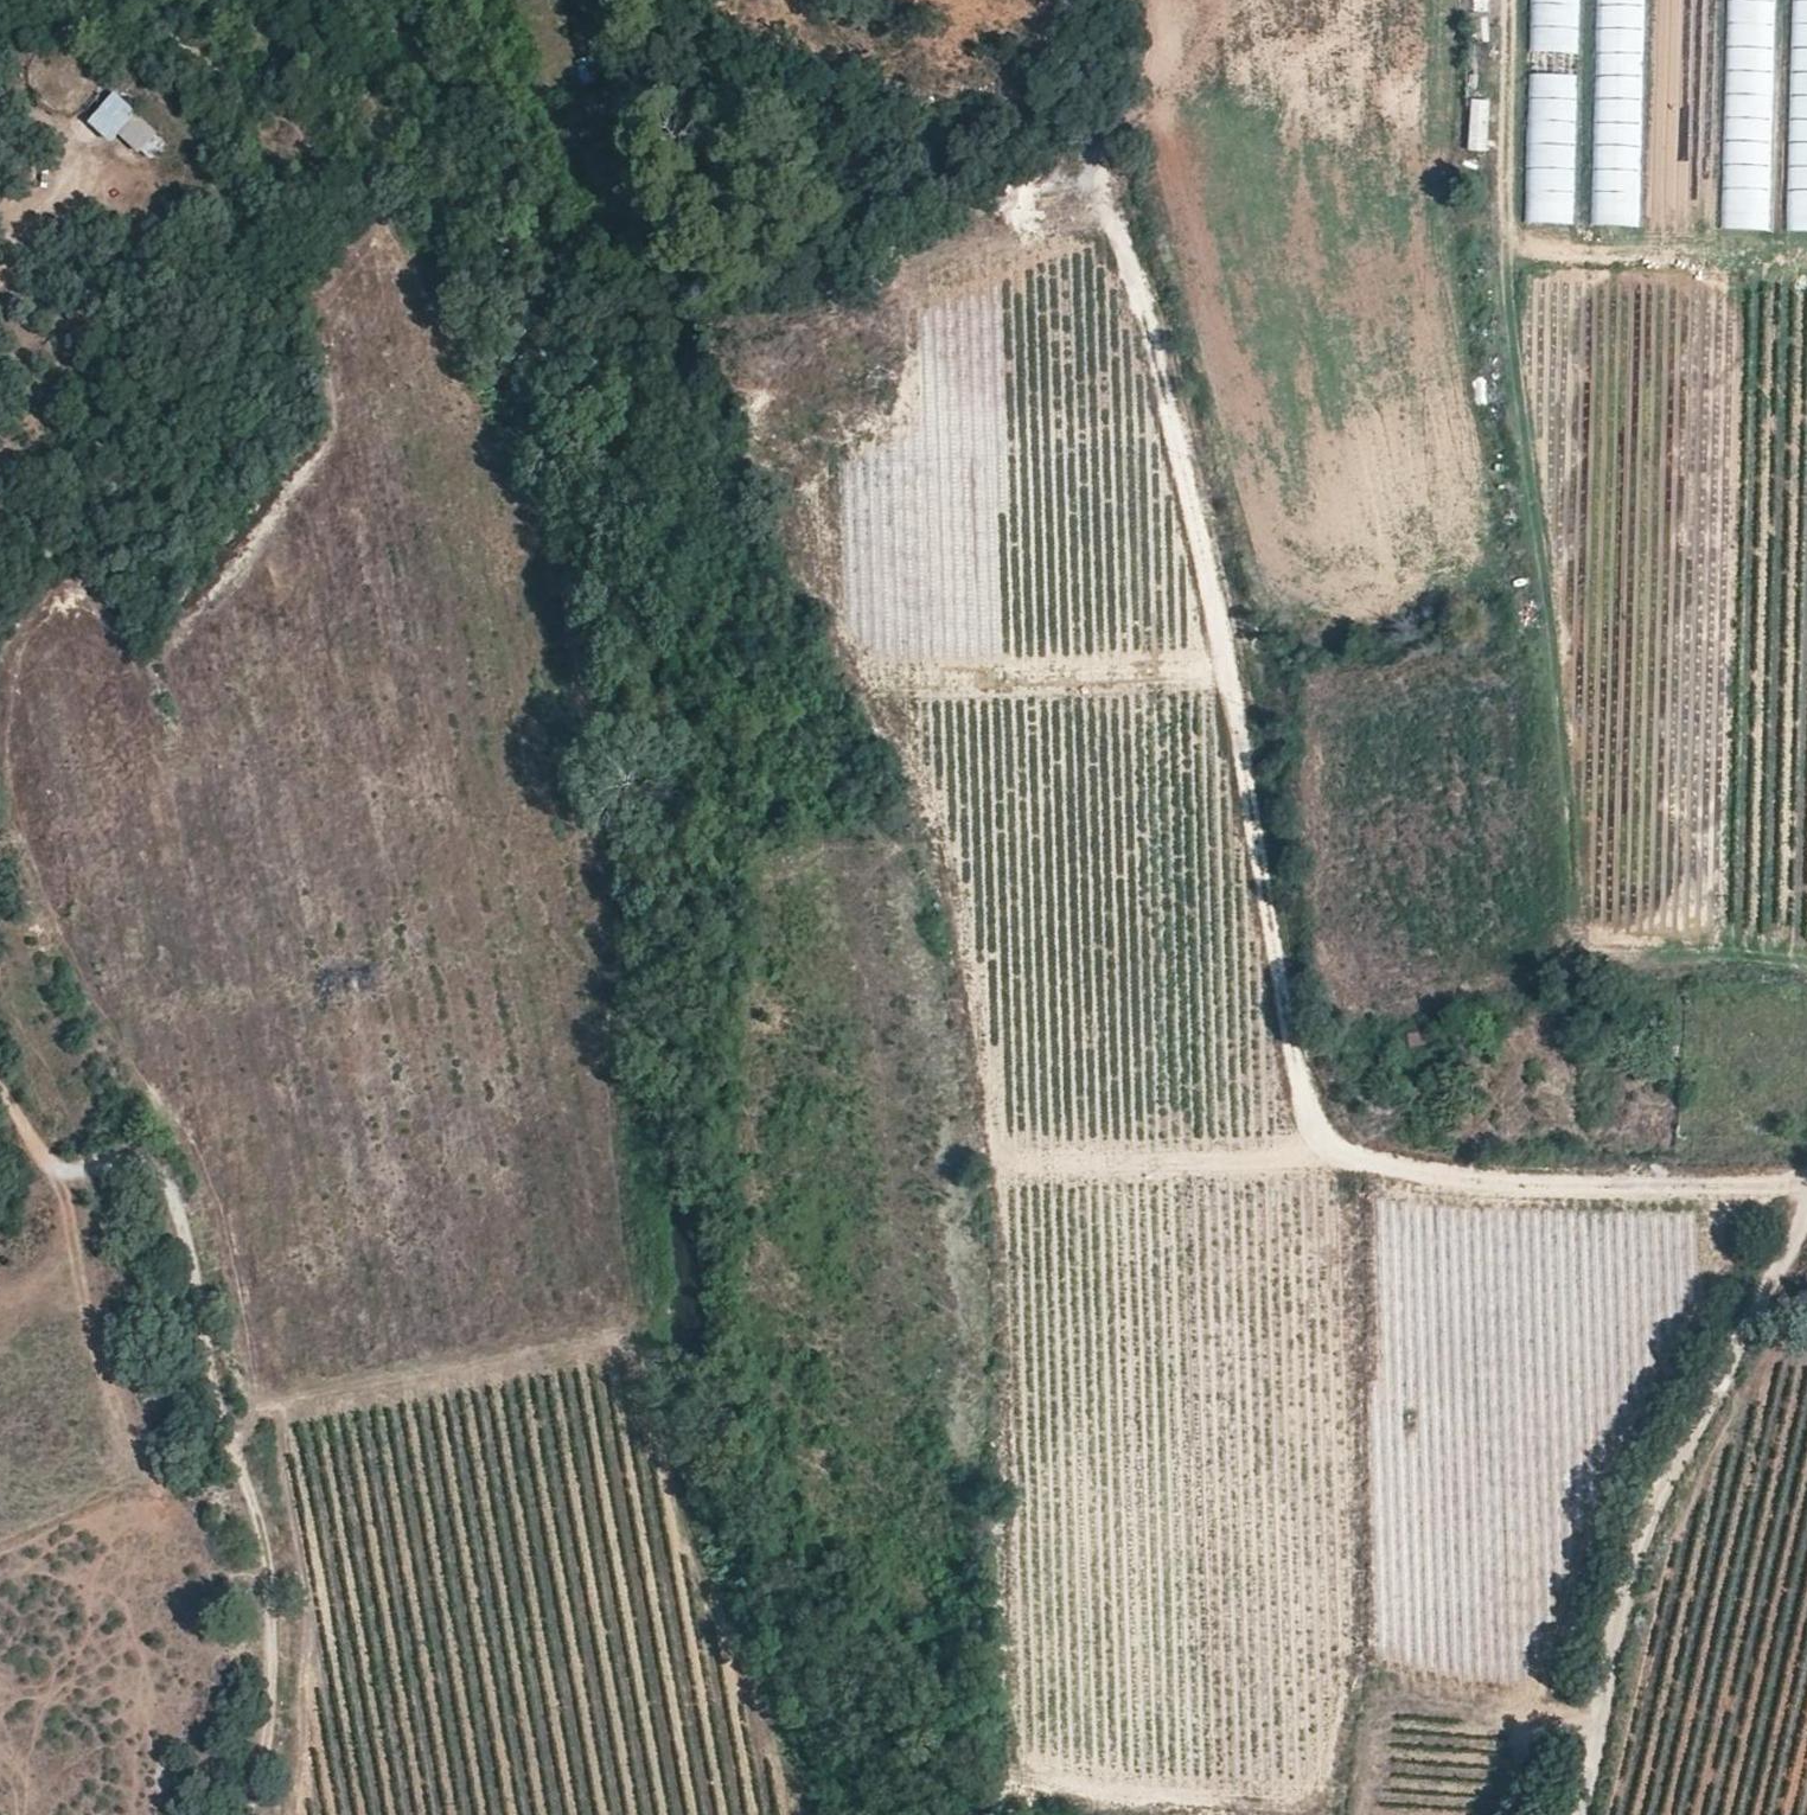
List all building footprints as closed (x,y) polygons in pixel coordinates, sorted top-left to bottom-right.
[(1529,228),(1577,229),(1583,0),(1534,0),(1529,228)] [(1590,232),(1639,233),(1645,0),(1596,0),(1590,232)] [(1722,225),(1771,226),(1777,0),(1728,0),(1722,225)] [(1788,227),(1806,227),(1806,0),(1794,0),(1788,227)] [(113,91),(84,121),(107,142),(116,133),(139,154),(158,134),(113,91)]
